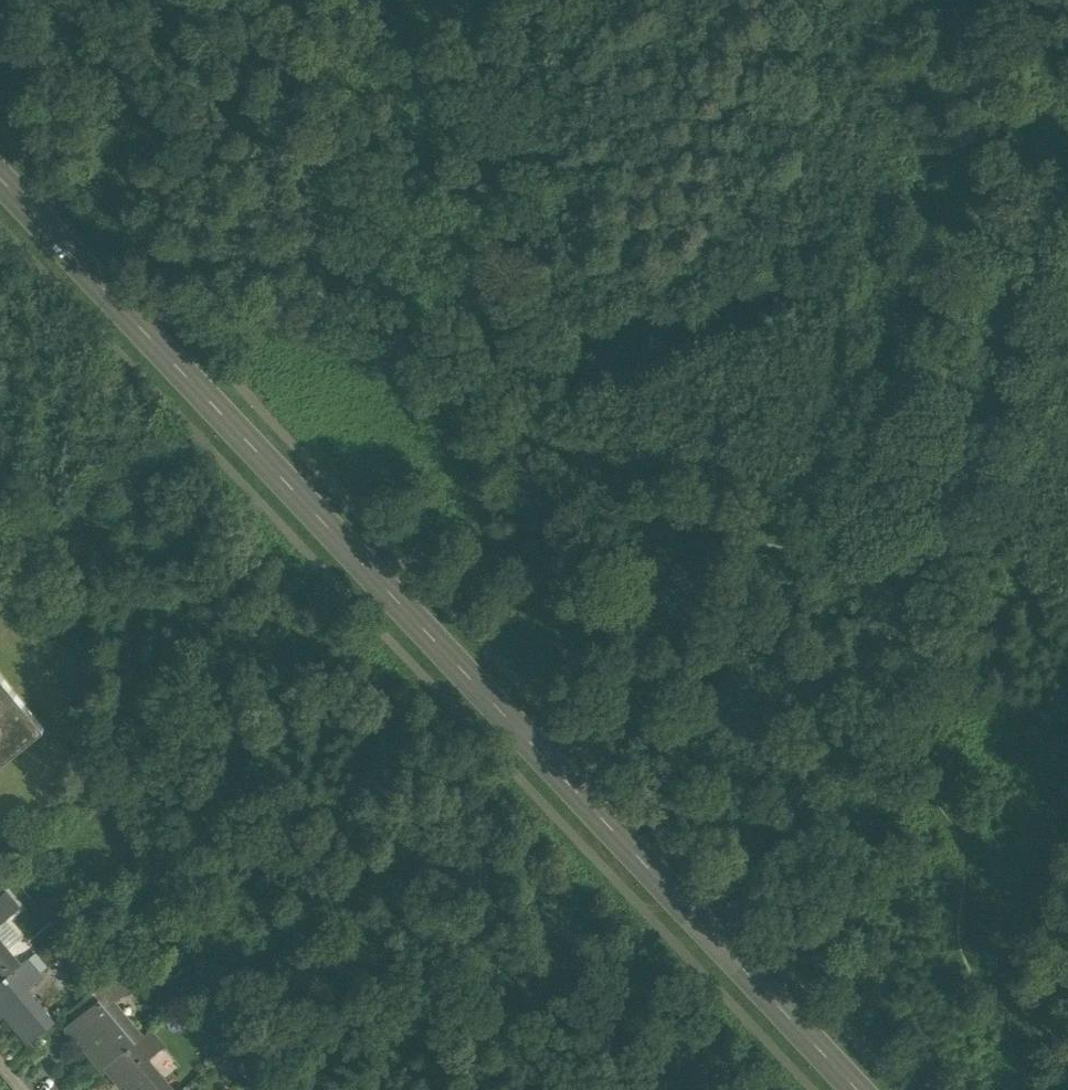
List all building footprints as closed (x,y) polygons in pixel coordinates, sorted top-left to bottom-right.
[(38,734),(21,714),(26,709),(0,677),(0,766),(38,734)] [(0,897),(0,912),(7,920),(18,911),(4,894),(0,897)] [(19,966),(7,951),(0,956),(0,982),(19,966)] [(29,1044),(53,1024),(40,1009),(34,1014),(18,995),(41,977),(27,960),(19,966),(0,982),(0,1008),(29,1044)] [(115,973),(71,1009),(80,1019),(74,1024),(72,1029),(104,1069),(105,1068),(142,1037),(129,1021),(122,1027),(107,1008),(129,990),(115,973)] [(105,1068),(122,1088),(126,1085),(131,1089),(170,1089),(162,1081),(156,1086),(140,1067),(164,1048),(150,1031),(142,1037),(105,1068)]
